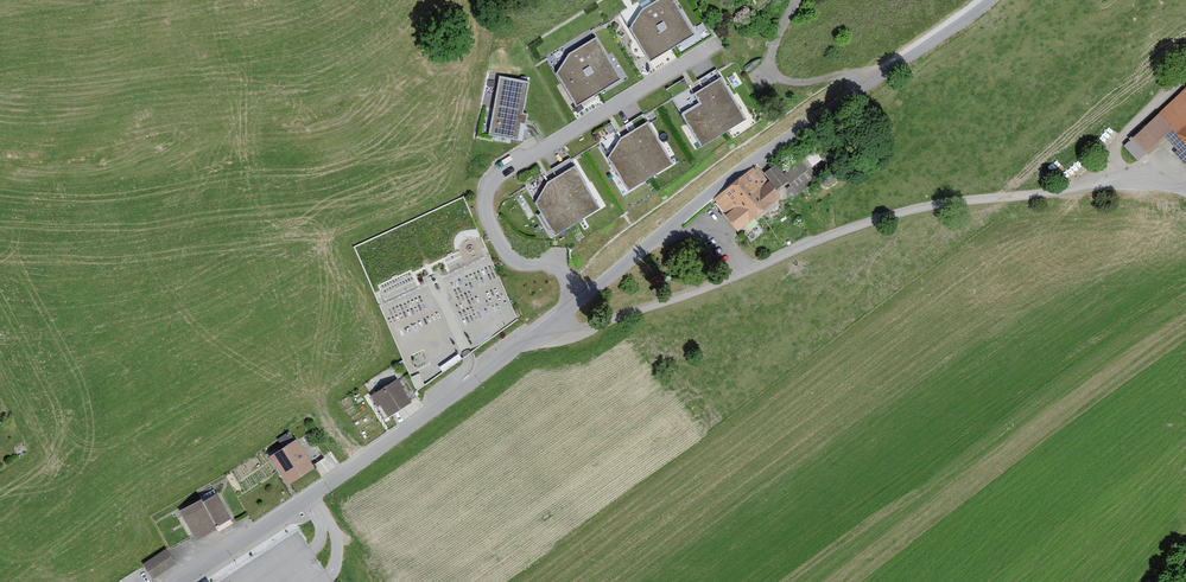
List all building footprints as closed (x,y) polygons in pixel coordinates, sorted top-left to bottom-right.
[(631,31),(650,62),(695,35),(674,0),(659,0),(643,10),(631,31)] [(570,55),(558,76),(577,107),(622,80),(597,38),(570,55)] [(701,104),(682,116),(701,147),(746,120),(717,71),(699,81),(704,88),(694,94),(701,104)] [(528,83),(501,78),(491,135),(518,140),(520,124),(526,125),(527,115),(523,114),(528,83)] [(1121,144),(1135,159),(1161,135),(1174,149),(1170,153),(1181,166),(1185,161),(1185,85),(1121,144)] [(620,139),(608,160),(627,192),(672,164),(642,116),(625,126),(630,133),(620,139)] [(548,184),(536,205),(556,236),(601,209),(571,160),(554,170),(558,178),(548,184)] [(810,182),(796,165),(781,176),(794,194),(810,182)] [(775,196),(752,166),(710,199),(722,214),(720,216),(733,232),(760,210),(759,209),(775,196)] [(783,180),(771,166),(761,174),(773,189),(783,180)] [(407,404),(392,381),(367,396),(382,420),(407,404)] [(308,466),(291,439),(264,456),(281,483),(308,466)] [(225,517),(212,494),(197,502),(195,498),(173,510),(190,540),(211,528),(210,526),(225,517)] [(171,563),(161,549),(139,564),(148,578),(171,563)]
